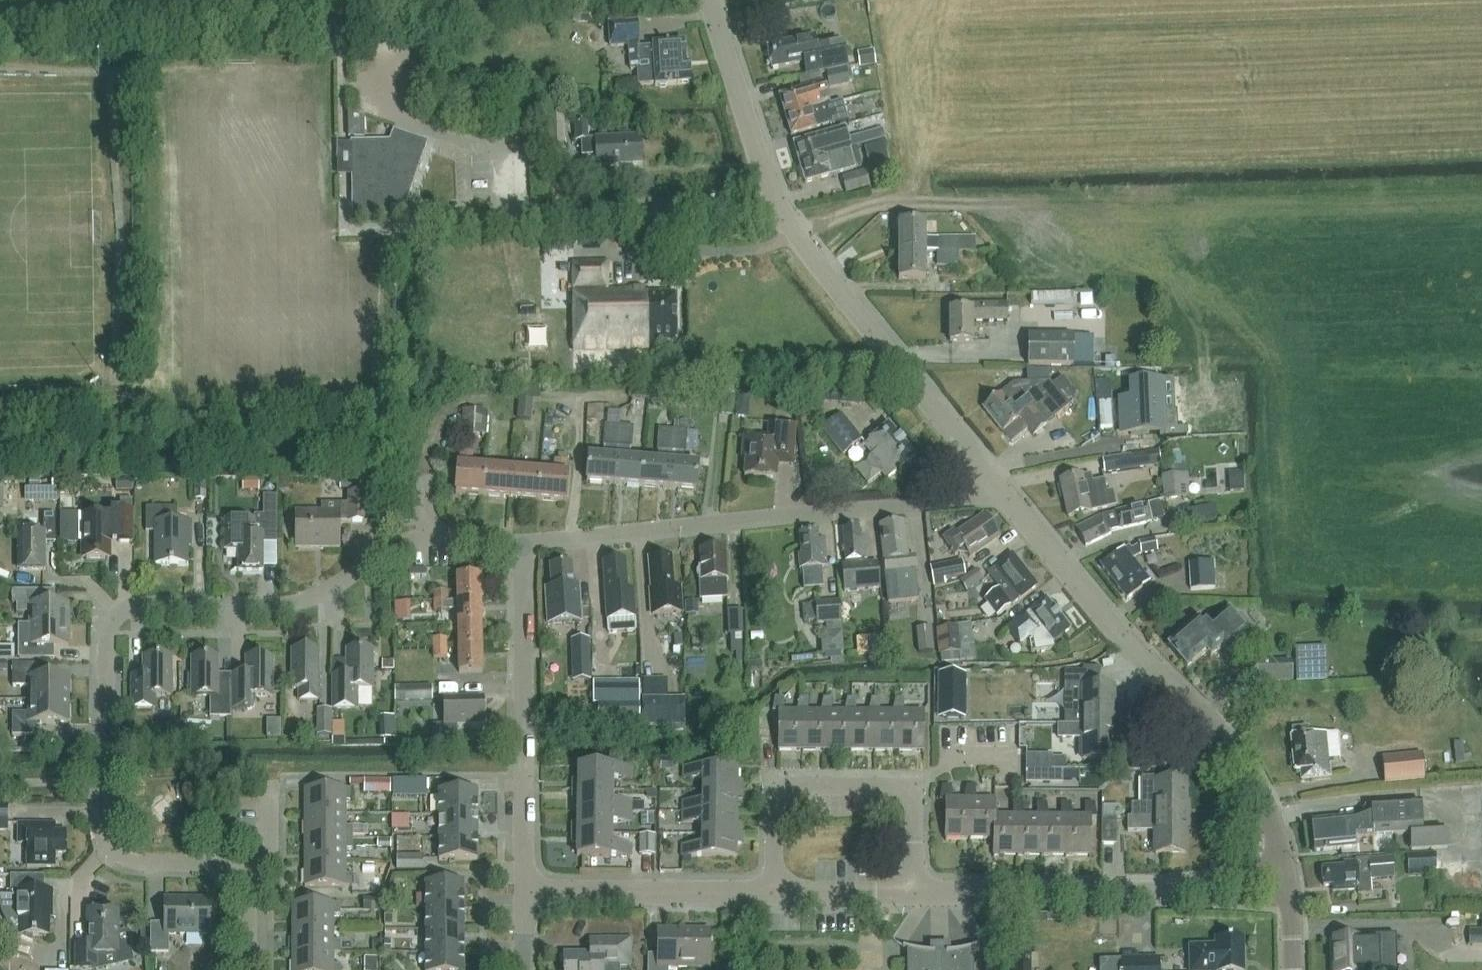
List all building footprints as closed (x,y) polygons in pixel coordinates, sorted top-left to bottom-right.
[(637,22),(607,25),(609,48),(627,46),(639,45),(637,22)] [(815,39),(767,47),(770,71),(804,65),(806,77),(826,74),(846,70),(847,70),(843,46),(816,50),(815,39)] [(636,60),(628,60),(629,71),(636,70),(638,87),(654,85),(655,88),(658,88),(660,90),(666,89),(668,87),(690,85),(689,65),(687,65),(685,43),(651,45),(651,48),(639,49),(635,50),(636,60)] [(876,67),(873,50),(856,53),(859,69),(876,67)] [(828,90),(848,84),(846,70),(826,74),(828,90)] [(784,118),(829,106),(824,90),(819,91),(817,87),(803,92),(779,99),(784,118)] [(829,107),(829,106),(784,118),(790,138),(828,127),(829,128),(847,123),(841,103),(829,107)] [(364,110),(347,111),(348,135),(365,134),(364,110)] [(565,155),(564,123),(549,124),(550,156),(565,155)] [(641,168),(640,140),(596,142),(596,143),(587,144),(586,127),(574,128),(575,146),(580,145),(581,161),(597,160),(597,171),(641,168)] [(389,141),(352,142),(354,216),(392,215),(391,207),(406,207),(428,141),(393,129),(389,141)] [(882,130),(867,134),(869,144),(884,140),(882,130)] [(793,146),(799,166),(849,151),(843,132),(793,146)] [(875,166),(889,162),(883,142),(870,146),(875,166)] [(849,151),(799,166),(805,186),(855,171),(849,151)] [(865,173),(842,180),(846,195),(870,188),(865,173)] [(897,226),(897,254),(924,253),(938,253),(938,241),(924,241),(924,226),(897,226)] [(938,253),(956,253),(956,241),(938,241),(938,253)] [(925,281),(924,253),(897,254),(898,281),(925,281)] [(956,268),(956,253),(938,253),(938,268),(956,268)] [(606,267),(573,268),(574,352),(654,351),(654,345),(676,344),(675,297),(646,297),(645,292),(606,293),(606,267)] [(949,311),(949,344),(972,344),(972,325),(1008,325),(1007,307),(966,307),(966,310),(949,311)] [(1030,339),(1030,368),(1073,368),(1073,340),(1030,339)] [(1082,401),(1115,401),(1116,380),(1083,380),(1082,401)] [(1069,407),(1049,382),(1014,384),(982,410),(1010,444),(1028,430),(1033,437),(1070,407),(1069,407)] [(1127,384),(1129,435),(1160,434),(1158,383),(1127,384)] [(748,403),(749,396),(737,395),(737,406),(744,406),(748,403)] [(817,412),(815,397),(798,399),(800,414),(817,412)] [(517,399),(516,421),(531,422),(533,401),(517,399)] [(461,415),(459,436),(480,438),(482,417),(461,415)] [(838,416),(820,431),(841,455),(858,439),(838,416)] [(777,465),(792,466),(793,455),(796,427),(768,425),(767,439),(743,437),(741,460),(745,460),(744,477),(776,480),(777,465)] [(914,459),(888,427),(864,448),(872,458),(855,472),(867,486),(881,474),(887,481),(914,459)] [(605,449),(617,450),(619,429),(606,428),(605,449)] [(619,429),(617,450),(631,451),(633,429),(619,429)] [(657,454),(671,454),(673,433),(658,432),(657,454)] [(673,433),(671,454),(685,455),(686,434),(673,433)] [(588,484),(614,486),(616,460),(617,450),(605,449),(604,459),(590,458),(588,484)] [(617,450),(616,460),(614,486),(641,488),(643,462),(631,461),(631,451),(617,450)] [(643,462),(641,488),(668,491),(670,464),(671,454),(657,454),(656,463),(643,462)] [(671,454),(670,464),(668,491),(694,493),(697,467),(684,466),(685,455),(671,454)] [(456,496),(483,498),(486,468),(471,467),(472,457),(459,455),(456,496)] [(1103,460),(1105,473),(1133,470),(1132,457),(1103,460)] [(539,473),(537,503),(564,506),(568,465),(554,464),(553,474),(539,473)] [(1189,497),(1184,465),(1160,468),(1164,501),(1189,497)] [(513,471),(486,468),(483,498),(510,501),(513,471)] [(539,473),(513,471),(510,501),(537,503),(539,473)] [(1090,473),(1060,479),(1067,517),(1116,507),(1113,494),(1107,495),(1104,479),(1092,481),(1090,473)] [(133,493),(133,478),(116,478),(116,493),(133,493)] [(259,491),(259,478),(243,478),(243,491),(259,491)] [(28,479),(29,488),(39,488),(39,479),(28,479)] [(207,479),(194,479),(193,501),(206,501),(207,479)] [(338,480),(338,488),(358,489),(359,480),(338,480)] [(295,513),(295,544),(320,544),(320,547),(339,547),(339,522),(366,522),(366,494),(348,494),(348,505),(321,505),(321,513),(295,513)] [(1164,520),(1159,501),(1102,517),(1078,529),(1087,546),(1118,531),(1151,524),(1164,520)] [(145,507),(145,522),(155,522),(155,507),(145,507)] [(131,542),(131,510),(111,510),(111,516),(82,517),(82,519),(85,519),(85,535),(82,537),(82,543),(86,545),(86,559),(107,559),(107,543),(110,543),(110,542),(131,542)] [(18,532),(18,570),(43,570),(43,541),(55,541),(55,513),(43,513),(43,532),(18,532)] [(69,542),(68,513),(59,513),(59,542),(69,542)] [(254,515),(254,520),(224,520),(224,550),(238,550),(238,571),(262,571),(262,543),(276,543),(276,515),(254,515)] [(999,539),(985,518),(957,537),(955,534),(944,541),(955,557),(965,550),(970,558),(999,539)] [(190,538),(190,522),(175,522),(155,522),(155,532),(155,564),(169,563),(169,565),(170,565),(186,565),(186,538),(190,538)] [(905,527),(881,529),(888,596),(913,594),(911,575),(917,575),(916,561),(908,562),(905,527)] [(879,592),(877,567),(864,568),(864,564),(866,563),(864,541),(859,541),(858,531),(842,532),(845,565),(846,569),(841,570),(843,595),(879,592)] [(816,534),(799,536),(800,557),(798,557),(799,573),(801,572),(803,592),(822,591),(821,571),(826,570),(824,542),(817,543),(816,534)] [(1102,567),(1114,584),(1127,601),(1153,582),(1149,575),(1146,577),(1134,561),(1140,556),(1157,553),(1155,541),(1138,543),(1139,546),(1132,551),(1130,548),(1126,551),(1125,550),(1102,567)] [(696,584),(702,584),(703,602),(727,601),(724,551),(698,552),(699,569),(696,569),(696,584)] [(990,575),(1001,589),(984,602),(996,618),(1036,587),(1013,557),(990,575)] [(670,559),(650,561),(651,573),(649,573),(652,617),(680,615),(678,590),(673,591),(672,574),(671,575),(670,559)] [(966,576),(962,561),(930,568),(934,588),(946,586),(945,580),(966,576)] [(1216,589),(1214,562),(1188,563),(1190,590),(1216,589)] [(625,580),(625,565),(605,566),(605,578),(604,578),(605,598),(606,624),(635,622),(633,595),(628,596),(627,580),(625,580)] [(572,597),(570,567),(549,568),(551,598),(545,598),(546,626),(580,624),(578,596),(572,597)] [(427,569),(409,570),(409,577),(427,577),(427,569)] [(960,583),(967,594),(984,583),(976,572),(960,583)] [(479,581),(457,581),(457,603),(480,603),(479,581)] [(28,625),(69,625),(69,603),(43,603),(43,589),(11,589),(11,603),(16,603),(16,613),(28,613),(28,625)] [(434,604),(448,604),(448,592),(434,593),(434,604)] [(1046,600),(1007,630),(1016,642),(1029,640),(1031,654),(1054,650),(1053,644),(1070,631),(1046,600)] [(699,615),(698,602),(684,602),(685,616),(699,615)] [(448,604),(434,604),(434,614),(458,614),(458,627),(480,626),(480,603),(457,603),(448,604)] [(838,657),(836,605),(812,606),(813,626),(824,626),(824,638),(817,638),(818,658),(838,657)] [(731,653),(743,653),(740,611),(727,612),(728,638),(730,637),(731,653)] [(1202,622),(1170,648),(1188,670),(1208,654),(1212,660),(1224,650),(1229,656),(1251,638),(1232,614),(1210,632),(1202,622)] [(28,625),(28,636),(18,636),(18,658),(44,658),(44,646),(68,646),(69,625),(28,625)] [(480,626),(458,627),(458,650),(481,650),(480,626)] [(934,652),(932,627),(916,629),(918,654),(934,652)] [(941,664),(961,663),(957,627),(936,629),(938,656),(941,655),(941,664)] [(589,640),(571,641),(572,670),(590,669),(589,640)] [(434,642),(434,651),(446,651),(446,642),(434,642)] [(867,659),(882,658),(881,644),(866,645),(867,659)] [(1324,648),(1296,649),(1297,666),(1297,682),(1326,681),(1325,665),(1324,648)] [(321,676),(317,676),(318,651),(292,650),(291,690),(298,690),(298,701),(320,701),(321,676)] [(481,674),(481,650),(458,650),(459,674),(481,674)] [(372,689),(372,651),(346,651),(346,678),(332,678),(332,711),(353,711),(353,689),(372,689)] [(447,660),(446,651),(434,651),(434,660),(447,660)] [(1268,663),(1260,653),(1240,671),(1257,690),(1263,684),(1292,683),(1291,662),(1268,663)] [(142,677),(130,677),(130,709),(151,709),(151,696),(170,696),(171,658),(143,658),(142,677)] [(209,696),(209,718),(230,718),(230,684),(217,684),(217,658),(191,658),(191,696),(209,696)] [(245,658),(245,682),(231,682),(231,710),(250,710),(255,705),(255,696),(271,696),(271,658),(245,658)] [(393,661),(382,661),(382,671),(393,671),(393,661)] [(761,674),(760,661),(749,661),(750,675),(761,674)] [(28,686),(28,701),(69,700),(69,676),(37,676),(36,664),(13,664),(13,686),(28,686)] [(1082,673),(1082,678),(1099,678),(1099,669),(1082,669),(1082,673)] [(965,675),(941,675),(941,719),(965,719),(965,675)] [(1028,693),(1053,694),(1053,680),(1028,679),(1028,693)] [(433,701),(432,687),(395,688),(396,702),(433,701)] [(1067,718),(1067,727),(1113,727),(1113,692),(1083,691),(1083,718),(1067,718)] [(483,698),(446,699),(447,726),(484,725),(483,698)] [(70,723),(69,700),(28,701),(28,713),(13,713),(13,735),(36,735),(36,723),(70,723)] [(682,701),(643,701),(643,726),(682,726),(682,701)] [(851,753),(875,753),(874,715),(868,715),(854,715),(854,701),(847,702),(844,715),(850,715),(851,753)] [(778,753),(803,753),(802,716),(797,716),(783,716),(783,702),(774,702),(771,716),(778,716),(778,753)] [(803,753),(827,753),(826,715),(820,715),(807,715),(807,702),(800,702),(797,716),(802,716),(803,753)] [(826,715),(827,753),(851,753),(850,715),(844,715),(831,715),(831,702),(822,702),(820,715),(826,715)] [(875,753),(899,752),(898,715),(894,715),(880,715),(880,702),(871,702),(868,715),(874,715),(875,753)] [(898,715),(899,752),(923,752),(923,715),(904,715),(904,702),(896,702),(894,715),(898,715)] [(598,707),(598,731),(639,731),(638,707),(598,707)] [(331,736),(331,711),(317,711),(317,736),(331,736)] [(576,715),(576,728),(588,728),(588,715),(576,715)] [(396,738),(396,717),(379,717),(380,739),(396,738)] [(267,720),(267,739),(280,739),(280,720),(267,720)] [(345,722),(332,722),(332,738),(345,738),(345,722)] [(1113,727),(1067,727),(1067,728),(1058,728),(1058,740),(1083,740),(1083,762),(1113,762),(1113,727)] [(1291,738),(1294,772),(1300,772),(1301,781),(1329,779),(1328,765),(1333,765),(1333,761),(1328,761),(1326,735),(1308,736),(1308,728),(1292,730),(1293,738),(1291,738)] [(1052,755),(1025,754),(1025,768),(1051,768),(1052,755)] [(1424,783),(1422,756),(1382,760),(1384,786),(1424,783)] [(673,759),(660,759),(659,771),(673,772),(673,759)] [(1025,768),(1024,783),(1062,784),(1062,771),(1051,770),(1051,768),(1025,768)] [(572,783),(572,793),(611,793),(612,782),(632,782),(632,770),(577,769),(577,783),(572,783)] [(701,783),(701,794),(743,795),(743,785),(737,785),(738,772),(682,771),(682,783),(701,783)] [(225,776),(212,776),(212,788),(225,788),(225,776)] [(426,780),(392,780),(392,783),(392,796),(426,796),(426,783),(426,780)] [(389,794),(389,781),(364,781),(364,794),(389,794)] [(1186,786),(1159,786),(1159,783),(1144,783),(1144,809),(1133,810),(1133,822),(1146,822),(1146,821),(1186,821),(1186,786)] [(944,844),(969,844),(969,806),(962,806),(965,793),(966,787),(942,787),(938,806),(944,806),(944,844)] [(303,814),(345,814),(345,802),(352,802),(352,790),(304,790),(304,814),(303,814)] [(576,814),(632,815),(632,804),(611,804),(611,793),(572,793),(572,801),(576,801),(576,814)] [(969,806),(969,844),(992,844),(993,844),(993,819),(994,819),(994,806),(974,806),(974,793),(965,793),(962,806),(969,806)] [(440,794),(440,818),(478,817),(478,794),(440,794)] [(743,795),(701,794),(701,804),(682,803),(682,815),(737,815),(738,803),(743,803),(743,795)] [(1372,815),(1371,815),(1372,836),(1373,836),(1373,835),(1410,833),(1411,849),(1447,847),(1446,834),(1425,835),(1423,832),(1422,819),(1427,819),(1430,815),(1430,811),(1427,808),(1422,809),(1421,802),(1371,805),(1372,815)] [(0,804),(0,826),(10,826),(10,804),(0,804)] [(1016,819),(1025,819),(1021,806),(1013,806),(1013,819),(994,819),(993,819),(993,844),(992,844),(992,860),(1017,860),(1016,819)] [(1037,819),(1025,819),(1016,819),(1017,860),(1040,860),(1040,819),(1050,819),(1046,806),(1037,806),(1037,819)] [(1040,860),(1064,860),(1064,819),(1074,819),(1070,806),(1060,806),(1061,819),(1050,819),(1040,819),(1040,860)] [(1085,819),(1074,819),(1064,819),(1064,860),(1089,860),(1088,820),(1096,820),(1096,817),(1093,806),(1085,806),(1085,819)] [(303,838),(352,838),(352,827),(345,827),(345,814),(303,814),(303,815),(304,815),(304,838),(303,838)] [(632,815),(576,814),(576,827),(572,827),(572,835),(611,836),(611,825),(632,826),(632,815)] [(653,827),(654,815),(641,814),(640,826),(653,827)] [(737,815),(682,815),(682,826),(700,826),(700,838),(742,838),(743,829),(737,829),(737,815)] [(1372,836),(1371,815),(1352,816),(1352,818),(1312,820),(1314,850),(1355,848),(1355,847),(1357,846),(1357,837),(1372,836)] [(408,816),(391,816),(391,831),(409,830),(408,816)] [(478,840),(478,817),(440,818),(441,840),(478,840)] [(1117,848),(1117,821),(1101,821),(1101,848),(1117,848)] [(1187,857),(1186,821),(1146,821),(1146,822),(1133,822),(1128,822),(1129,836),(1148,836),(1148,832),(1157,832),(1157,858),(1187,857)] [(27,844),(27,853),(27,867),(54,867),(55,853),(66,853),(66,831),(55,831),(55,824),(18,824),(18,844),(27,844)] [(655,835),(639,834),(639,855),(655,856),(655,835)] [(611,836),(572,835),(572,845),(576,845),(576,859),(631,859),(631,847),(611,847),(611,836)] [(303,862),(345,862),(345,850),(352,850),(352,838),(303,838),(303,839),(304,839),(304,862),(303,862)] [(742,847),(742,838),(700,838),(700,848),(681,847),(681,865),(691,865),(691,860),(736,860),(737,847),(742,847)] [(478,863),(478,840),(441,840),(441,863),(478,863)] [(389,849),(389,841),(375,841),(375,850),(389,849)] [(1431,853),(1407,855),(1408,871),(1432,869),(1431,853)] [(397,858),(397,872),(423,872),(423,858),(397,858)] [(1373,898),(1372,882),(1394,881),(1393,861),(1358,863),(1358,865),(1346,866),(1347,871),(1324,872),(1325,890),(1335,889),(1335,895),(1360,893),(1360,899),(1373,898)] [(345,875),(345,862),(303,862),(303,863),(304,863),(304,887),(359,887),(359,877),(352,877),(352,875),(345,875)] [(31,939),(31,936),(48,936),(48,910),(51,910),(51,892),(43,892),(43,876),(9,876),(9,898),(0,898),(0,899),(1,903),(1,906),(2,910),(3,913),(5,916),(6,920),(16,920),(18,920),(18,936),(21,936),(24,937),(28,939),(31,940),(31,939)] [(426,906),(464,906),(464,885),(426,885),(426,906)] [(363,898),(363,912),(379,912),(379,898),(363,898)] [(150,924),(150,939),(150,952),(168,952),(168,935),(208,935),(208,904),(183,904),(183,900),(164,900),(164,924),(150,924)] [(292,929),(333,929),(333,917),(340,917),(340,904),(292,904),(292,928),(291,928),(291,929),(292,929)] [(464,929),(464,906),(426,906),(426,929),(464,929)] [(91,912),(87,912),(87,946),(75,946),(75,969),(98,969),(98,954),(117,954),(117,912),(102,912),(102,908),(91,910),(91,912)] [(292,953),(333,954),(340,954),(340,941),(333,941),(333,929),(292,929),(292,952),(291,952),(291,953),(292,953)] [(426,929),(426,952),(464,952),(464,929),(426,929)] [(1469,930),(1469,946),(1481,947),(1481,931),(1469,930)] [(664,939),(664,958),(647,958),(647,969),(668,969),(709,969),(709,939),(709,934),(664,933),(664,939)] [(1332,941),(1333,969),(1393,969),(1392,937),(1396,937),(1396,935),(1358,936),(1358,940),(1332,941)] [(383,941),(373,941),(372,951),(383,951),(383,941)] [(1189,949),(1190,969),(1242,969),(1242,941),(1215,941),(1216,949),(1189,949)] [(563,958),(563,969),(618,969),(630,969),(630,942),(589,942),(589,958),(563,958)] [(976,950),(980,949),(980,948),(966,952),(951,954),(951,947),(935,947),(935,954),(920,952),(906,948),(906,949),(910,951),(910,969),(976,969),(976,950)] [(464,952),(426,952),(426,969),(464,969),(464,952)] [(333,954),(292,953),(292,969),(340,969),(340,965),(332,965),(333,954)] [(1012,969),(1031,969),(1031,955),(1012,956),(1012,969)] [(377,958),(365,958),(365,969),(377,969),(377,958)] [(1100,960),(1099,969),(1160,969),(1160,961),(1100,960)]
